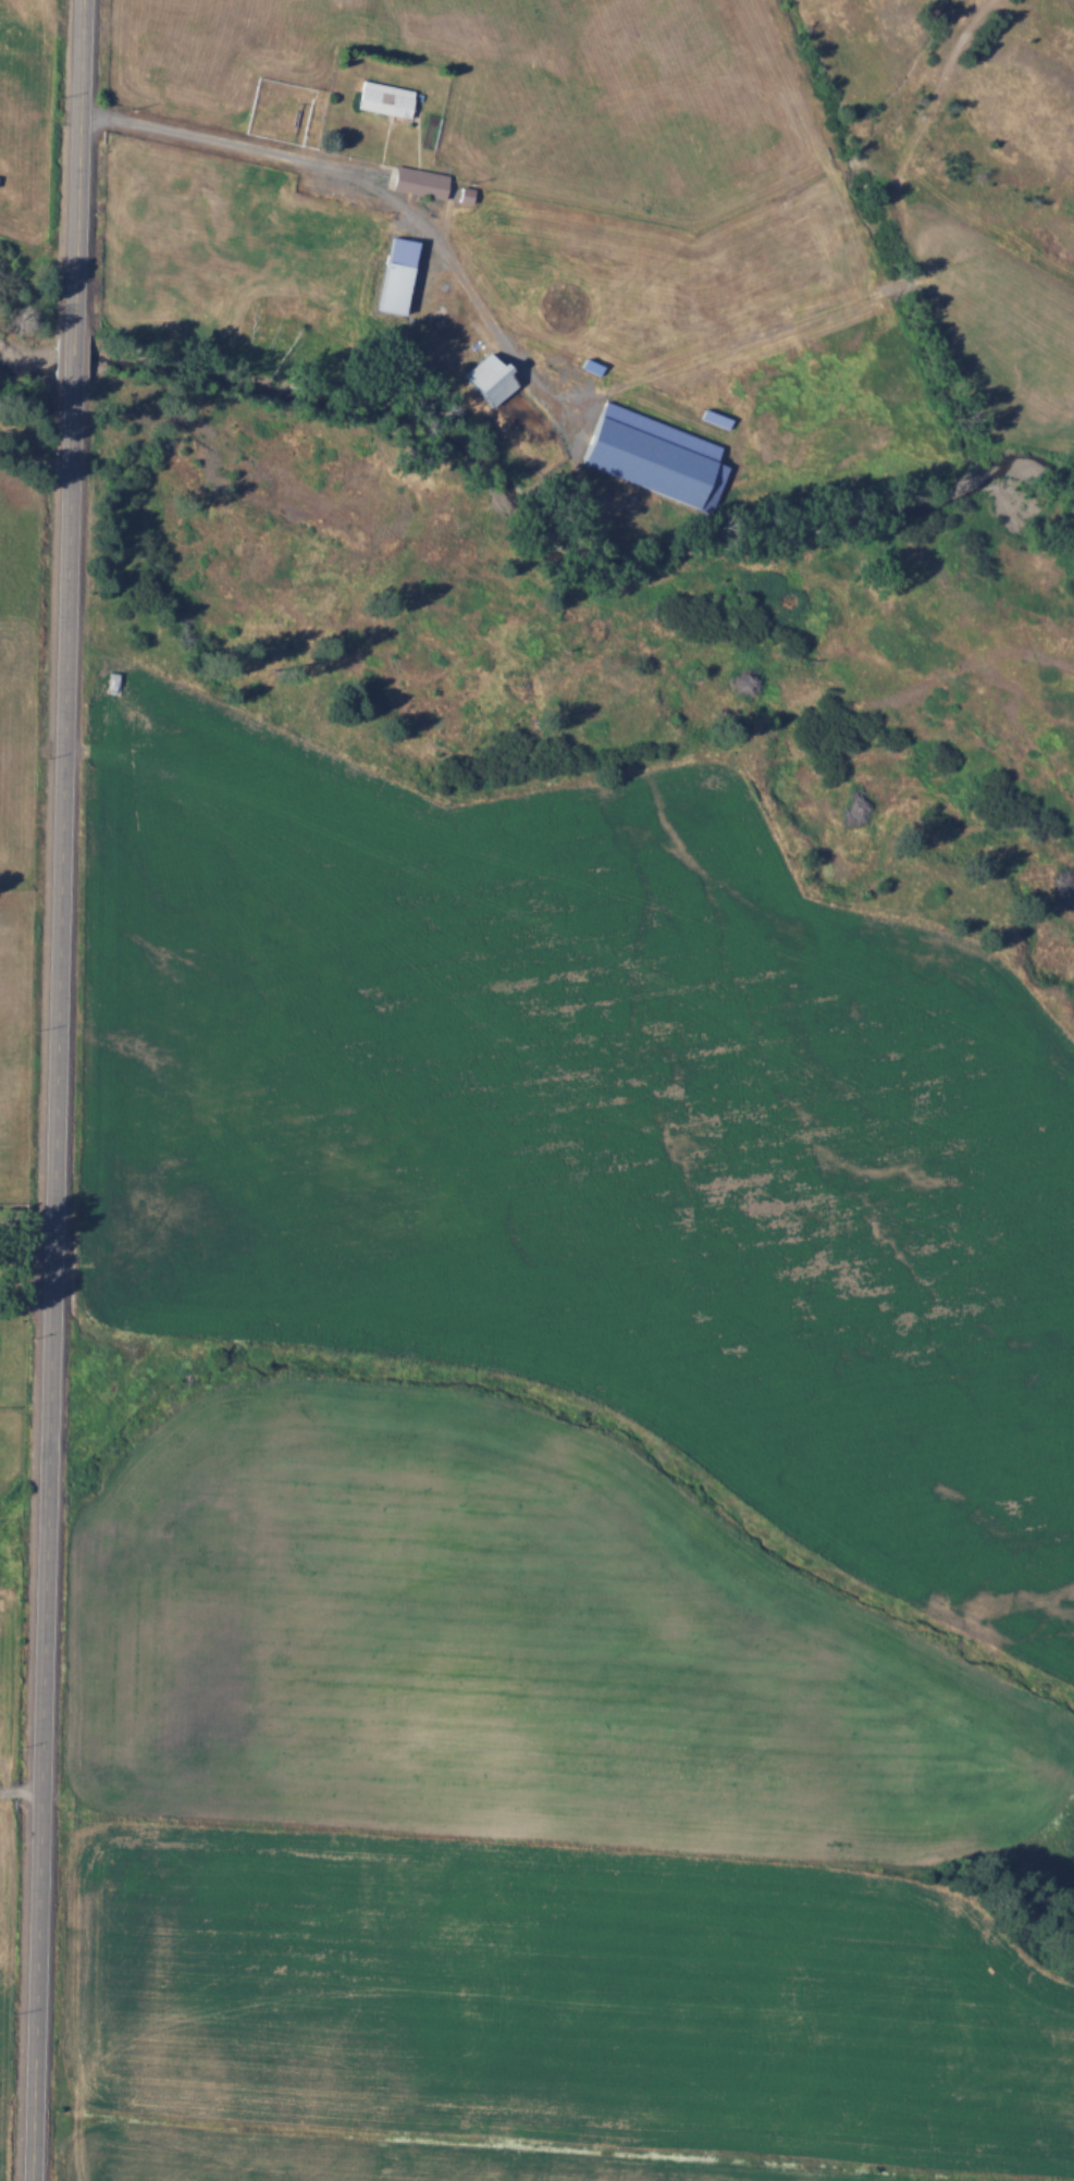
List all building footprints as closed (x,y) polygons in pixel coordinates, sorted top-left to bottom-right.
[(409,117),(413,88),(361,80),(356,109),(409,117)] [(447,174),(395,164),(390,189),(442,198),(447,174)] [(377,310),(402,314),(414,239),(389,235),(377,310)] [(516,387),(490,352),(461,374),(487,408),(516,387)] [(580,464),(710,512),(727,466),(715,461),(721,444),(603,401),(580,464)]
